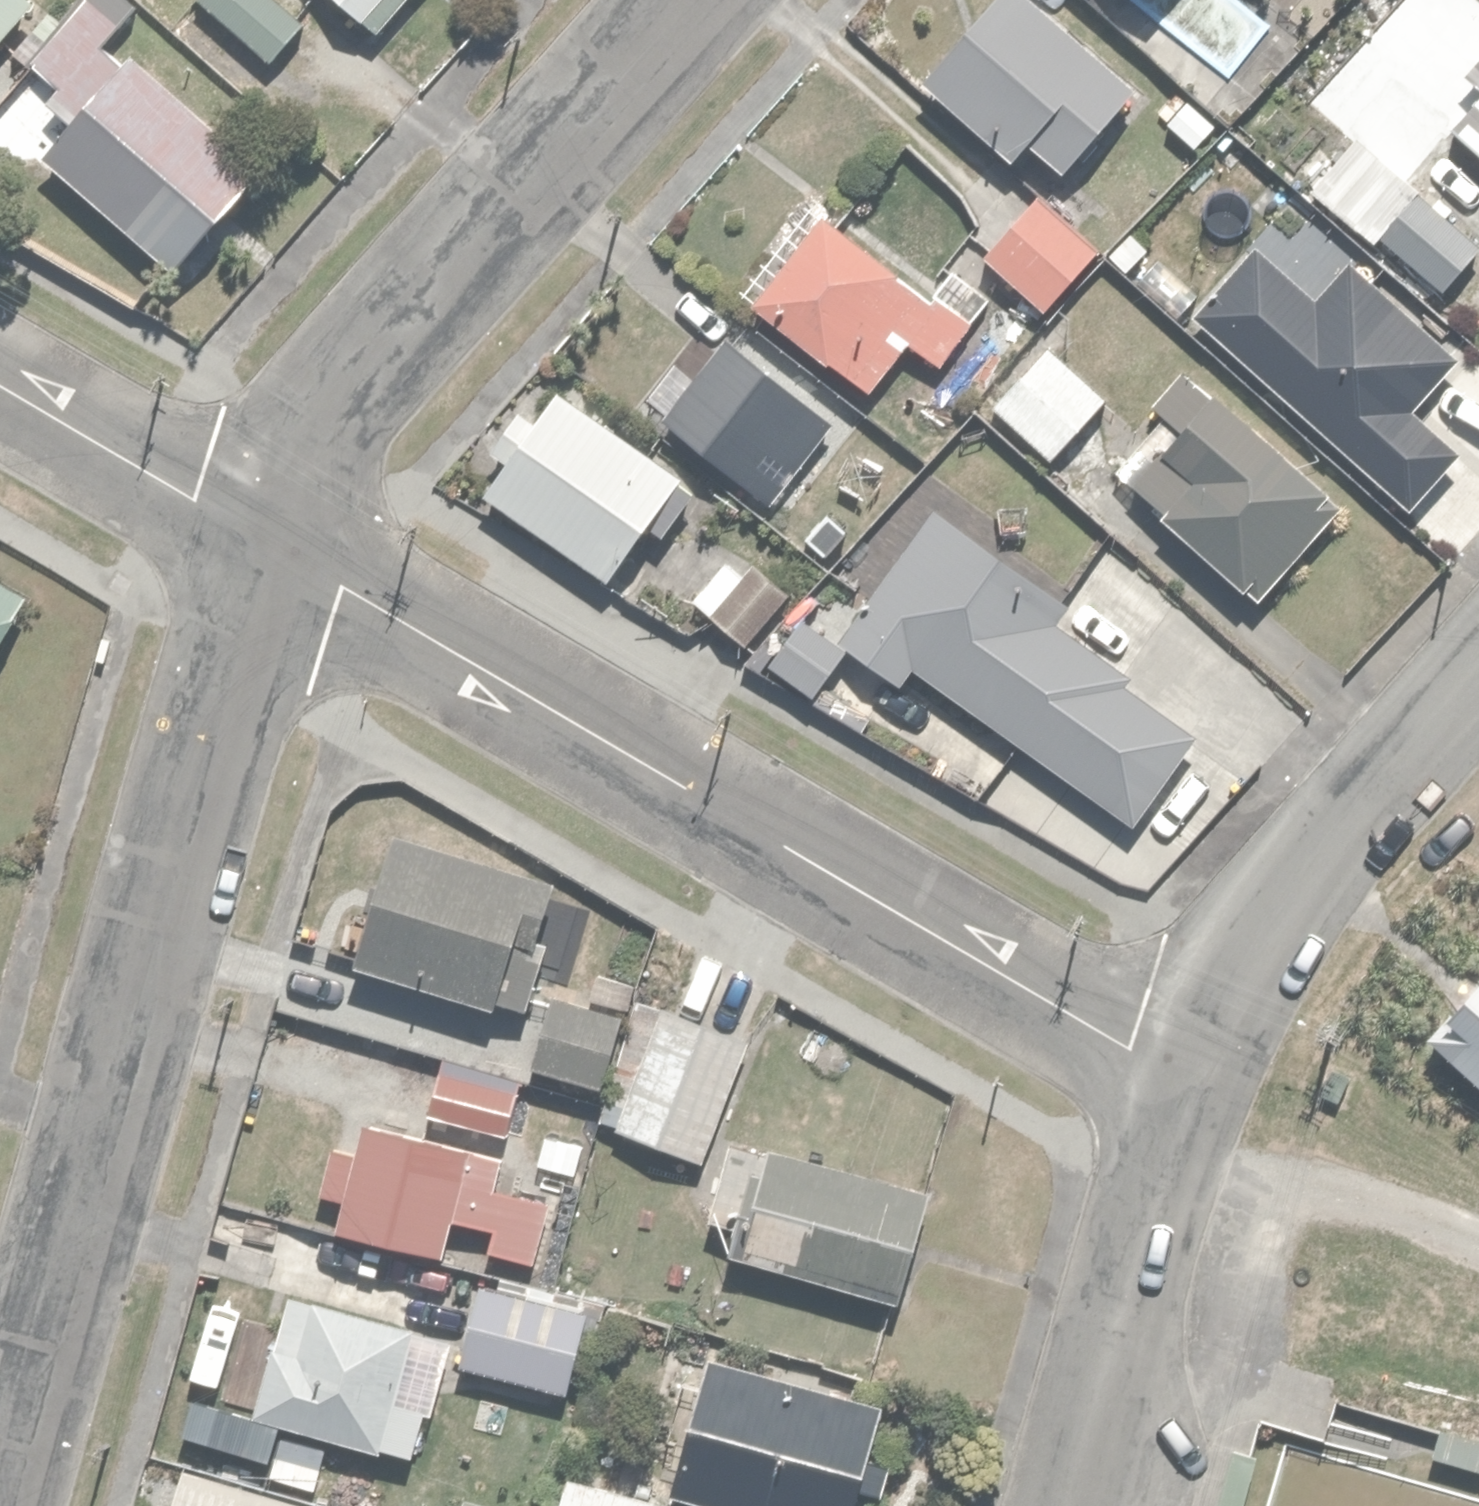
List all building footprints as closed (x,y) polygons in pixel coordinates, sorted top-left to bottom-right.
[(30,1),(29,0),(0,0),(0,31),(30,1)] [(270,52),(304,12),(289,0),(208,0),(270,52)] [(357,14),(370,0),(342,0),(357,14)] [(1045,0),(992,0),(946,50),(1070,163),(1140,86),(1045,0)] [(1224,117),(1288,43),(1238,0),(1093,0),(1092,2),(1224,117)] [(262,162),(135,42),(42,140),(169,260),(262,162)] [(1446,115),(1478,144),(1478,77),(1446,115)] [(1407,182),(1367,233),(1436,287),(1476,236),(1407,182)] [(982,245),(1041,303),(1099,244),(1040,186),(982,245)] [(932,296),(824,212),(755,301),(863,385),(932,296)] [(1191,308),(1399,492),(1446,440),(1400,399),(1448,344),(1350,257),(1316,295),(1252,239),(1191,308)] [(843,407),(751,335),(681,426),(773,497),(843,407)] [(1050,337),(995,397),(987,405),(1053,465),(1046,473),(1084,507),(1153,431),(1050,337)] [(682,483),(554,383),(490,464),(618,564),(682,483)] [(1330,492),(1226,398),(1141,492),(1245,586),(1330,492)] [(727,554),(692,591),(742,641),(789,593),(759,564),(748,575),(727,554)] [(19,618),(3,608),(17,585),(0,575),(0,650),(19,618)] [(1153,710),(1023,587),(937,676),(1067,799),(1153,710)] [(532,866),(402,829),(366,956),(495,993),(532,866)] [(1417,1015),(1478,1073),(1478,948),(1417,1015)] [(555,997),(534,1062),(602,1084),(623,1018),(555,997)] [(753,1037),(664,1006),(622,1120),(712,1152),(753,1037)] [(523,1081),(441,1062),(430,1112),(511,1131),(523,1081)] [(476,1143),(360,1116),(334,1224),(451,1251),(476,1143)] [(917,1188),(771,1143),(739,1247),(884,1292),(917,1188)] [(1323,1217),(1277,1374),(1478,1432),(1478,1262),(1323,1217)] [(588,1305),(479,1277),(458,1358),(567,1386),(588,1305)] [(282,1343),(276,1341),(256,1396),(387,1445),(431,1327),(306,1280),(282,1343)] [(718,1349),(680,1479),(775,1505),(850,1505),(882,1396),(718,1349)] [(191,1465),(178,1505),(312,1505),(314,1502),(191,1465)] [(552,1505),(671,1505),(674,1490),(560,1466),(552,1505)]
